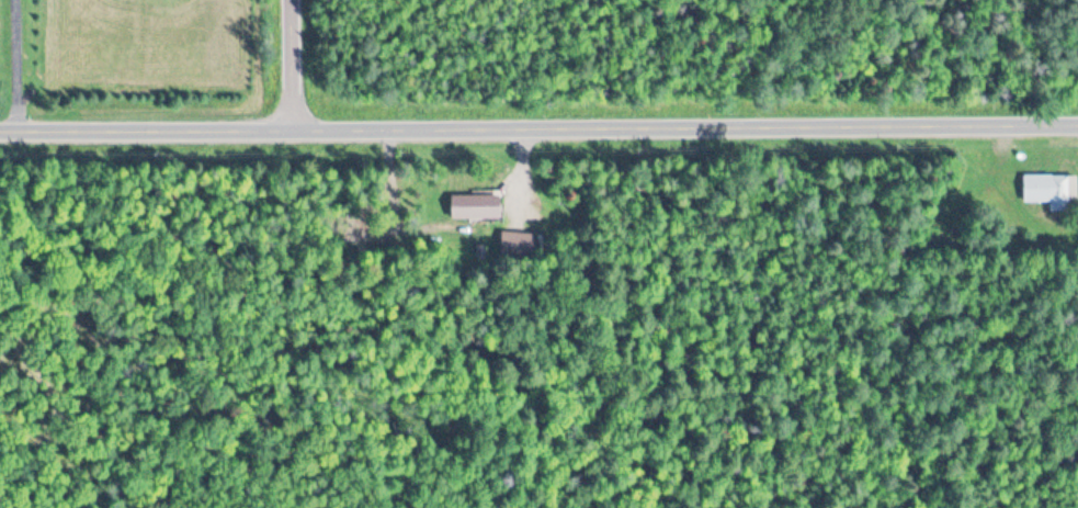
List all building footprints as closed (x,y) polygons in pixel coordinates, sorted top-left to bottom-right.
[(1077,203),(1077,176),(1024,176),(1024,203),(1077,203)] [(501,194),(451,194),(451,219),(501,219),(501,194)] [(531,236),(509,236),(509,253),(531,253),(531,236)]
